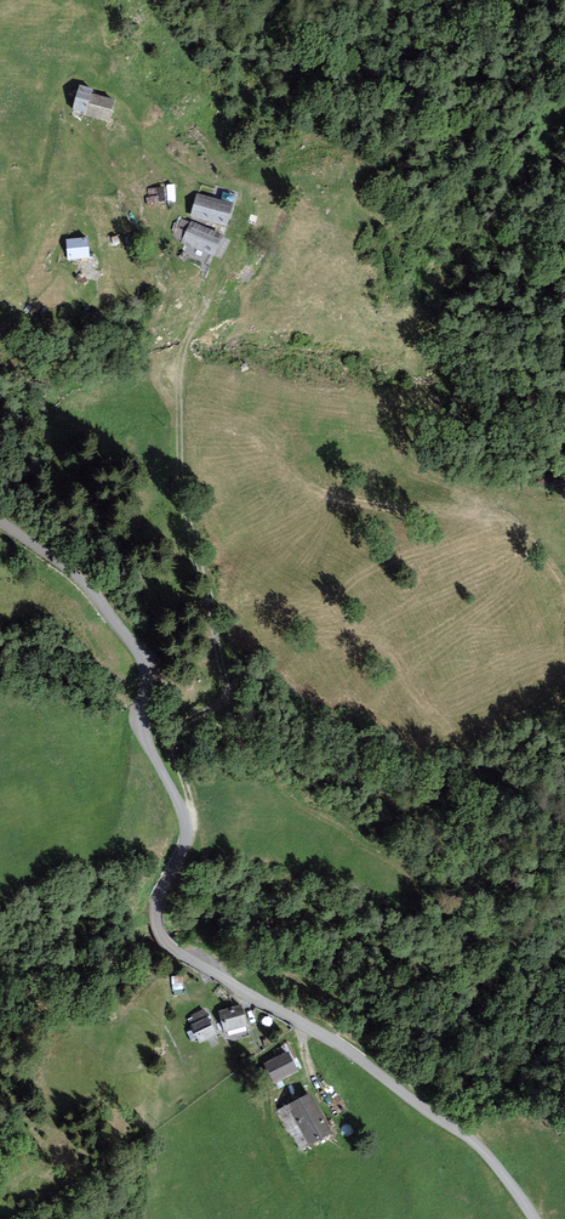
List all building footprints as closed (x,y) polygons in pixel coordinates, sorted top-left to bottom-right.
[(80,91),(73,112),(109,125),(117,104),(80,91)] [(173,184),(142,187),(144,205),(174,202),(173,184)] [(196,192),(190,215),(226,225),(233,201),(196,192)] [(188,220),(180,242),(213,254),(221,232),(188,220)] [(65,238),(67,260),(89,258),(87,236),(65,238)] [(241,1004),(218,1011),(224,1032),(247,1026),(241,1004)] [(187,1020),(200,1044),(217,1035),(204,1009),(192,1015),(193,1017),(187,1020)] [(264,1064),(274,1084),(299,1071),(288,1051),(264,1064)] [(311,1092),(275,1112),(301,1151),(333,1133),(311,1092)]
